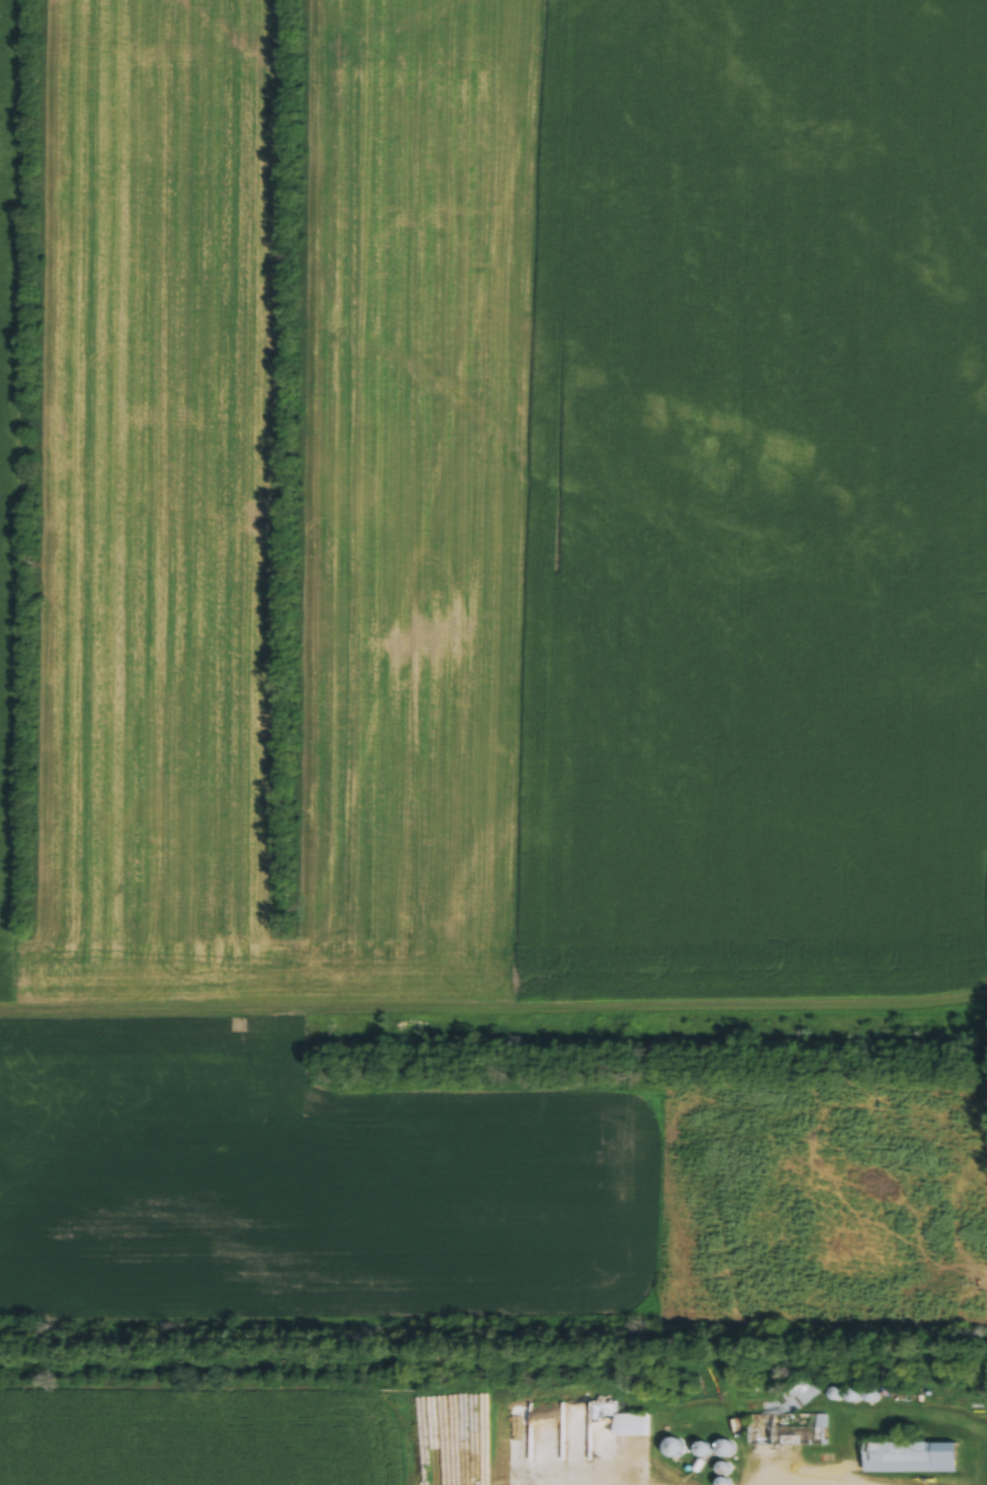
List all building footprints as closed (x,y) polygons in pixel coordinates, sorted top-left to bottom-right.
[(623,1417),(623,1439),(650,1439),(650,1417),(623,1417)] [(827,1418),(749,1417),(749,1448),(826,1449),(827,1418)] [(863,1445),(863,1476),(955,1476),(955,1445),(863,1445)]
